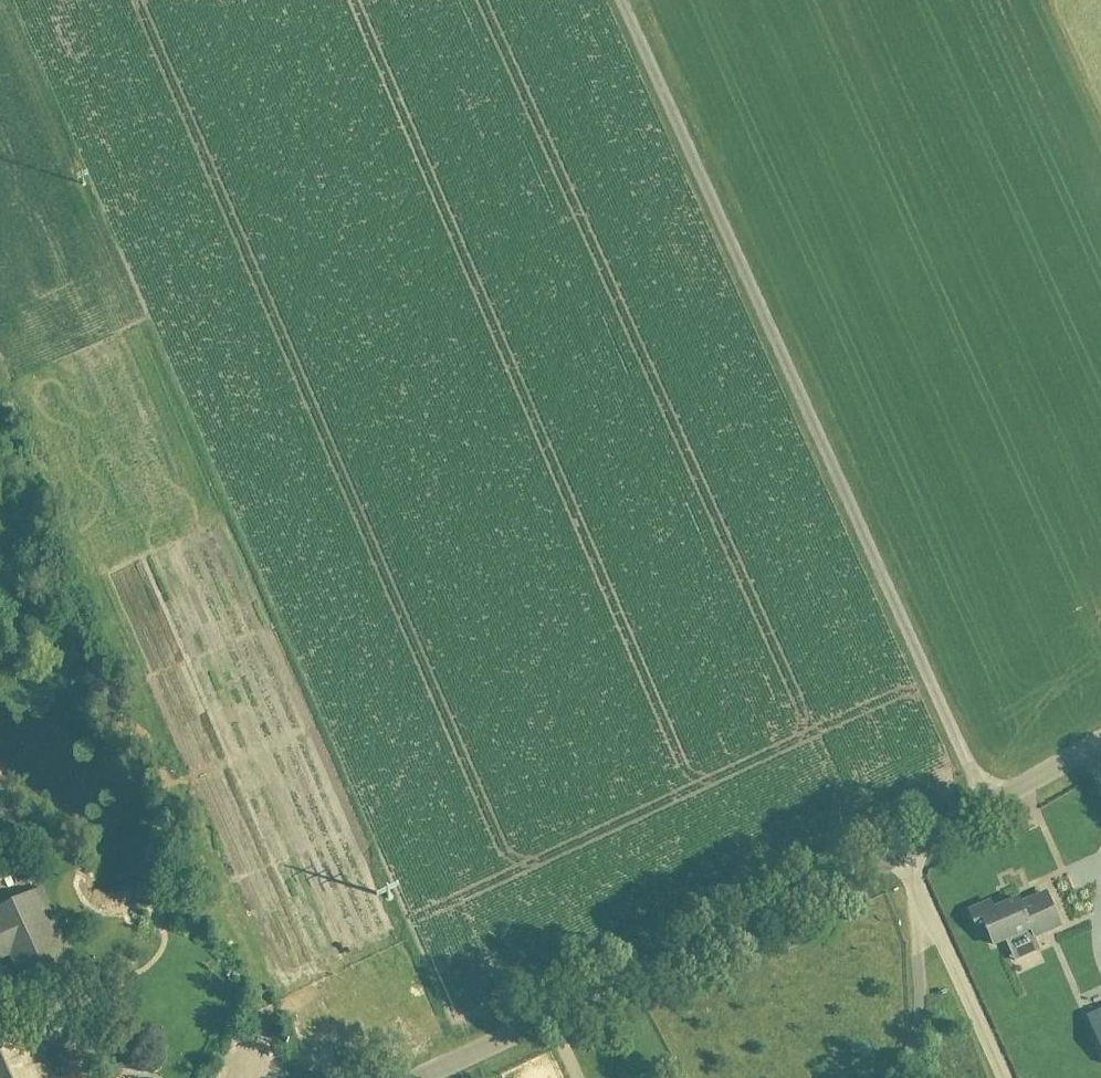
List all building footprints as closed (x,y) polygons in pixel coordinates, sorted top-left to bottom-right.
[(68,967),(40,907),(48,903),(41,889),(0,908),(0,959),(10,954),(25,986),(68,967)] [(993,945),(1031,929),(1034,938),(1061,927),(1048,895),(1032,901),(1033,903),(1023,908),(1020,900),(994,911),(991,903),(969,912),(979,934),(987,930),(993,945)] [(1088,1017),(1100,1047),(1100,1011),(1088,1017)] [(34,1072),(36,1071),(17,1029),(0,1037),(0,1077),(37,1077),(34,1072)]
